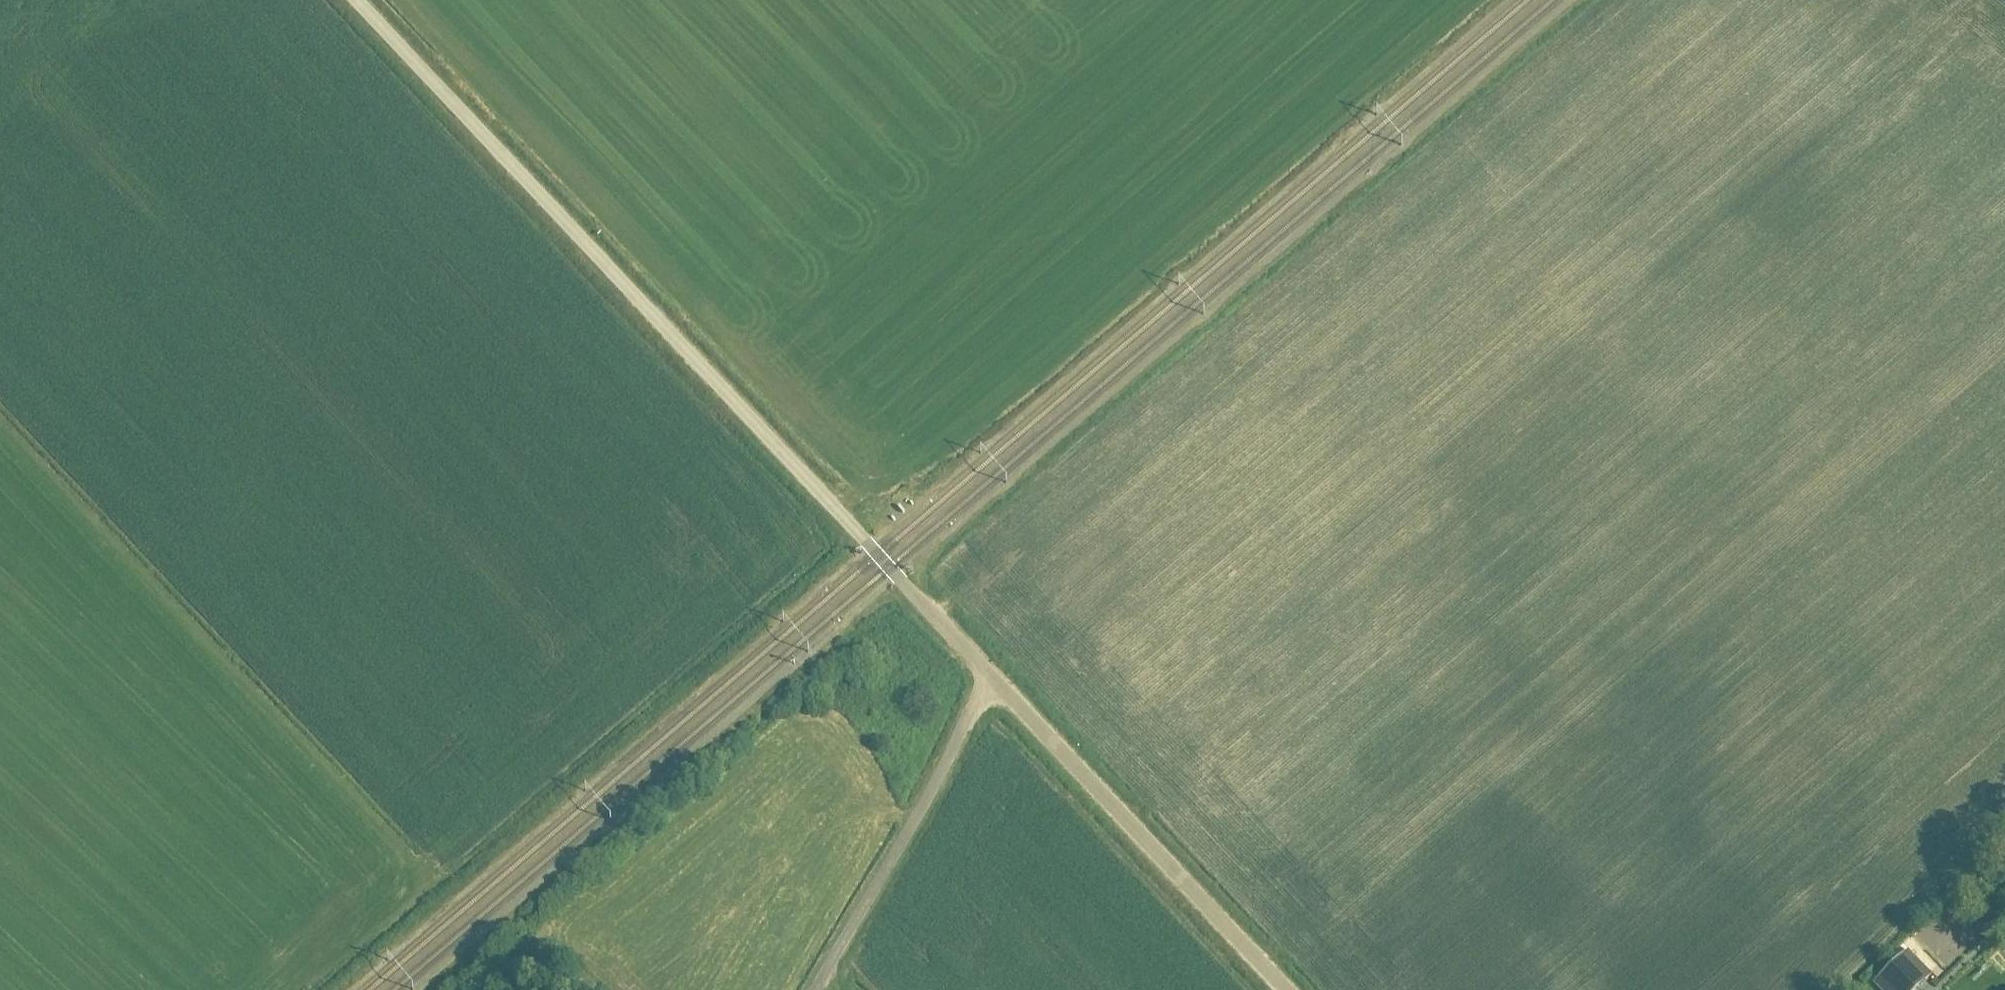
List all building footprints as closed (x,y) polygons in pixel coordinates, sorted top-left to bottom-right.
[(1931,975),(1910,952),(1876,985),(1880,989),(1916,989),(1931,975)]
